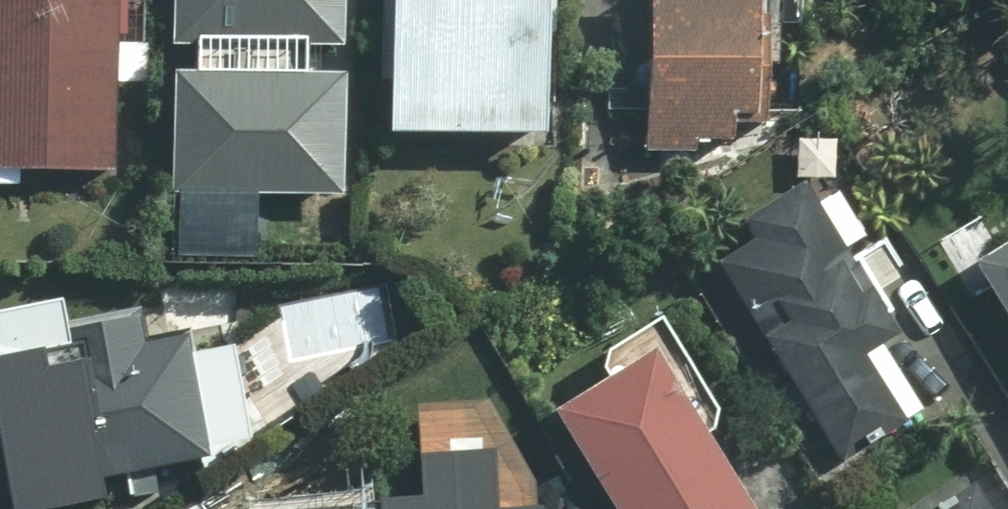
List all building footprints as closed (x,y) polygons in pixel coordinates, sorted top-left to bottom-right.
[(117,170),(121,0),(0,0),(0,167),(117,170)] [(184,36),(353,40),(354,0),(184,0),(184,36)] [(404,130),(563,134),(566,0),(408,0),(404,130)] [(649,154),(702,158),(703,140),(743,142),(744,122),(772,124),(780,0),(658,0),(649,154)] [(354,68),(186,68),(186,187),(354,187),(354,68)] [(913,413),(874,349),(909,327),(815,175),(751,214),(765,237),(729,259),(847,453),(913,413)] [(982,259),(1007,302),(1007,243),(982,259)] [(14,366),(5,326),(0,327),(0,495),(215,449),(189,329),(157,336),(151,310),(70,327),(75,353),(14,366)] [(667,344),(566,404),(630,508),(768,508),(667,344)] [(988,476),(933,508),(1007,508),(988,476)] [(500,487),(432,492),(434,508),(502,508),(500,487)]
